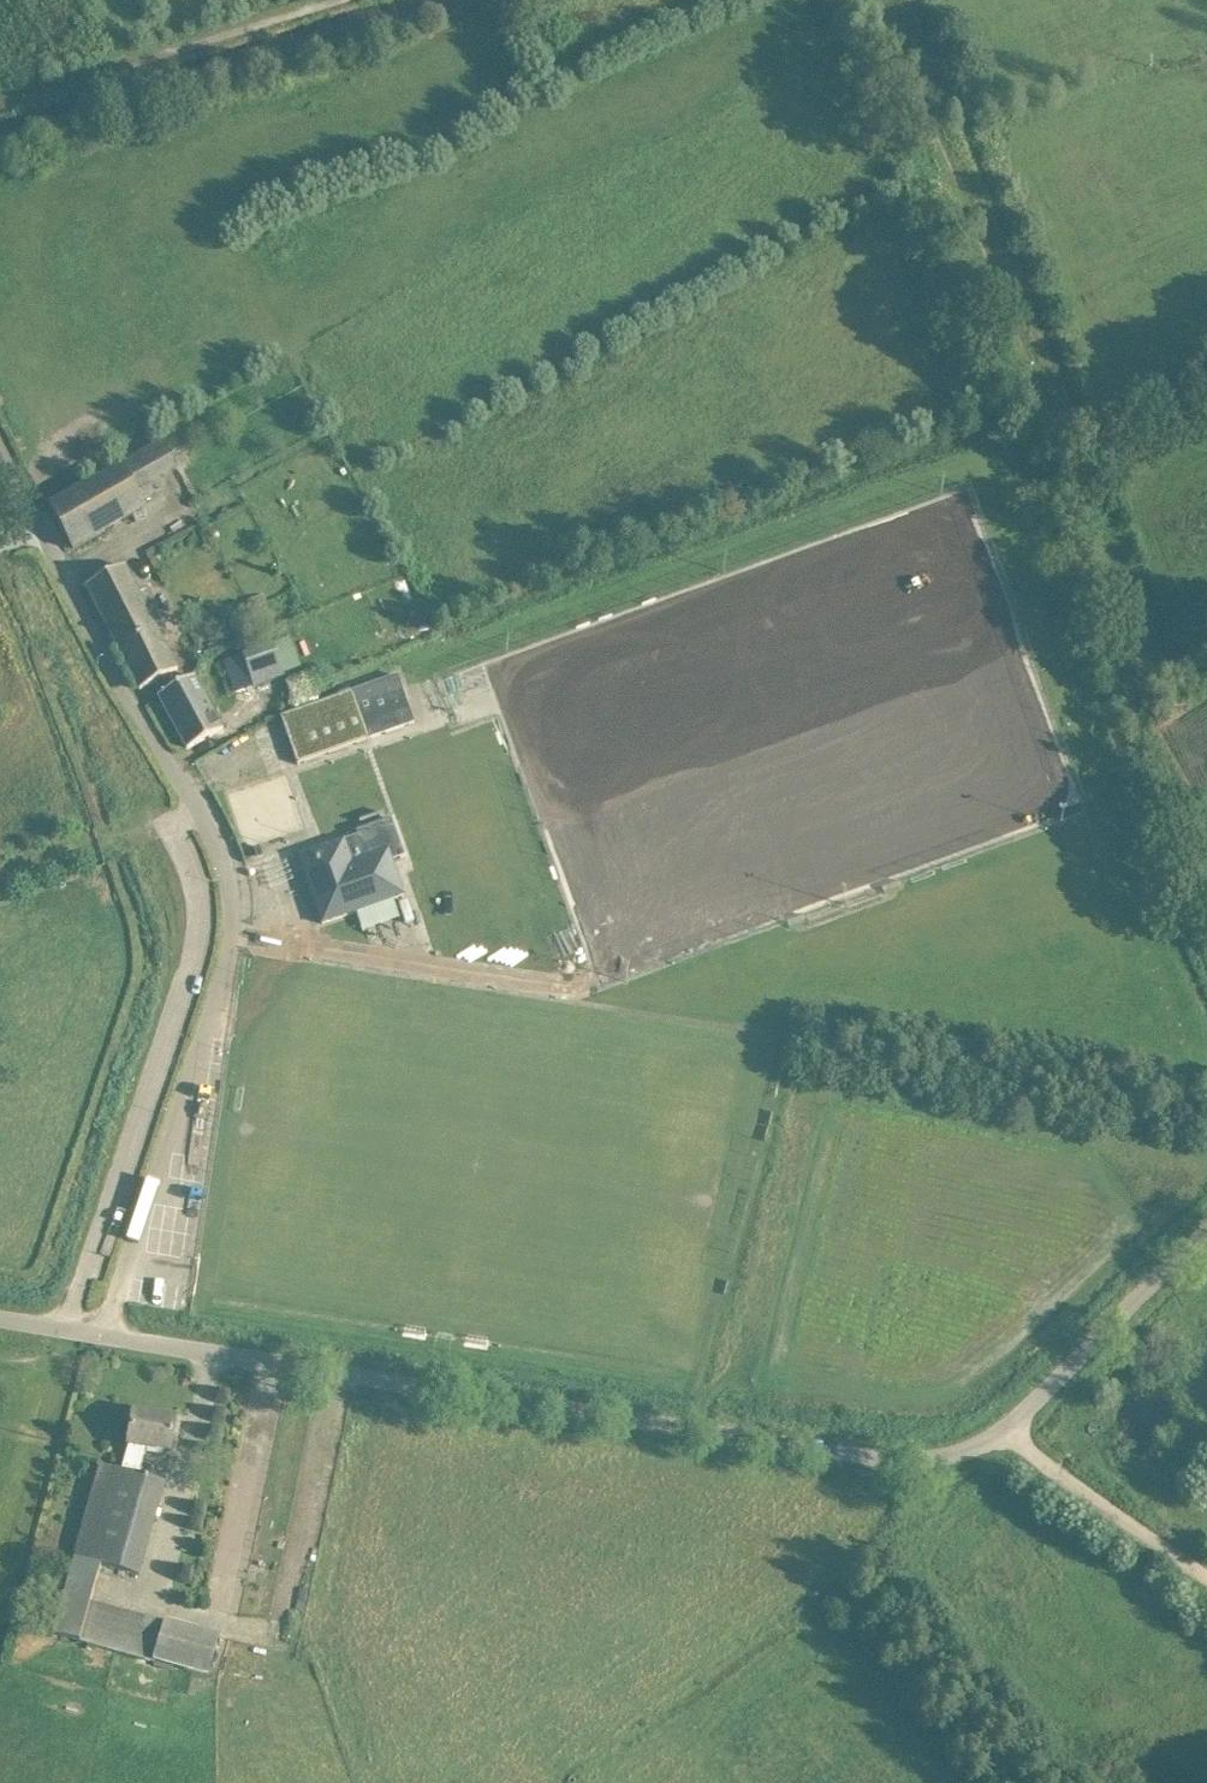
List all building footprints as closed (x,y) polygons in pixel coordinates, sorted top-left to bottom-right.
[(163,443),(48,505),(72,550),(145,511),(136,493),(178,471),(163,443)] [(124,566),(86,586),(139,690),(178,670),(124,566)] [(273,646),(222,664),(235,699),(286,681),(273,646)] [(397,675),(280,716),(297,765),(414,724),(397,675)] [(187,750),(223,730),(194,677),(157,696),(187,750)] [(343,840),(298,856),(322,924),(404,895),(391,859),(400,856),(401,858),(404,857),(403,853),(401,854),(389,821),(392,820),(391,819),(355,831),(358,839),(345,844),(343,840)] [(170,1451),(175,1419),(133,1413),(128,1445),(121,1471),(100,1465),(52,1633),(154,1662),(155,1660),(181,1668),(192,1628),(165,1621),(164,1623),(91,1602),(101,1565),(139,1576),(165,1483),(138,1476),(146,1447),(170,1451)]
